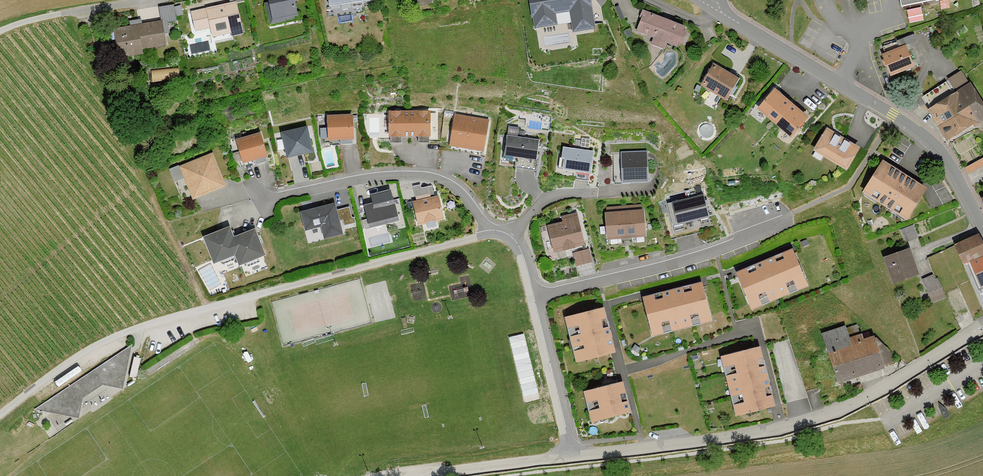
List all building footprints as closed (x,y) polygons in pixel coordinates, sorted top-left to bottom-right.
[(273,25),(298,20),(294,2),(300,1),(300,0),(268,0),(273,25)] [(328,10),(374,3),(374,0),(327,0),(328,10)] [(595,29),(591,0),(529,0),(534,29),(571,23),(573,33),(595,29)] [(901,8),(942,0),(900,0),(901,8)] [(231,34),(232,38),(244,35),(236,2),(190,12),(195,32),(210,28),(212,38),(231,34)] [(923,7),(908,10),(911,23),(925,19),(923,7)] [(683,32),(686,27),(643,11),(636,31),(653,37),(651,44),(664,49),(667,44),(678,48),(679,44),(683,46),(687,34),(683,32)] [(122,60),(152,56),(151,49),(172,46),(168,21),(118,29),(122,60)] [(888,76),(922,62),(910,33),(894,40),(897,47),(879,54),(888,76)] [(701,87),(726,101),(739,78),(713,64),(701,87)] [(982,118),(982,106),(966,73),(919,98),(941,140),(982,118)] [(774,91),(758,110),(792,139),(808,120),(774,91)] [(388,138),(431,138),(431,112),(388,112),(388,138)] [(450,148),(483,154),(489,119),(456,113),(450,148)] [(325,146),(356,145),(355,116),(324,117),(325,146)] [(288,156),(308,153),(303,129),(283,133),(288,156)] [(847,172),(861,149),(827,129),(813,152),(847,172)] [(241,166),(268,159),(262,133),(235,140),(241,166)] [(507,136),(504,160),(516,162),(515,168),(535,171),(540,141),(507,136)] [(563,171),(591,175),(594,152),(563,147),(561,160),(565,161),(563,171)] [(622,184),(648,183),(647,152),(621,152),(622,184)] [(190,202),(226,188),(213,153),(177,166),(190,202)] [(859,194),(906,224),(928,190),(881,161),(859,194)] [(673,227),(709,219),(703,195),(668,203),(673,227)] [(418,225),(444,219),(439,196),(413,202),(418,225)] [(369,230),(400,223),(394,199),(363,206),(369,230)] [(350,207),(337,210),(335,204),(300,212),(305,233),(321,229),(324,241),(343,236),(339,222),(343,221),(344,226),(356,224),(354,218),(352,218),(350,207)] [(607,240),(646,237),(644,210),(604,214),(607,240)] [(545,253),(580,245),(573,217),(539,226),(545,253)] [(922,246),(913,224),(899,230),(904,241),(908,241),(911,249),(922,246)] [(254,231),(232,241),(227,230),(205,238),(216,266),(238,258),(242,269),(266,259),(254,231)] [(982,289),(982,248),(978,236),(955,245),(965,271),(968,269),(976,289),(979,287),(980,290),(982,289)] [(571,266),(591,262),(588,248),(568,252),(571,266)] [(883,259),(893,286),(920,276),(910,249),(883,259)] [(805,281),(793,253),(737,276),(749,304),(805,281)] [(930,302),(944,296),(934,275),(921,281),(930,302)] [(713,320),(705,288),(643,303),(651,335),(713,320)] [(603,306),(563,317),(575,363),(615,353),(603,306)] [(824,331),(830,346),(827,347),(837,380),(885,365),(874,332),(856,338),(850,321),(824,331)] [(125,389),(134,344),(34,410),(83,419),(86,397),(105,384),(125,389)] [(775,405),(760,348),(721,358),(735,416),(775,405)] [(585,390),(593,423),(631,413),(623,380),(585,390)]
